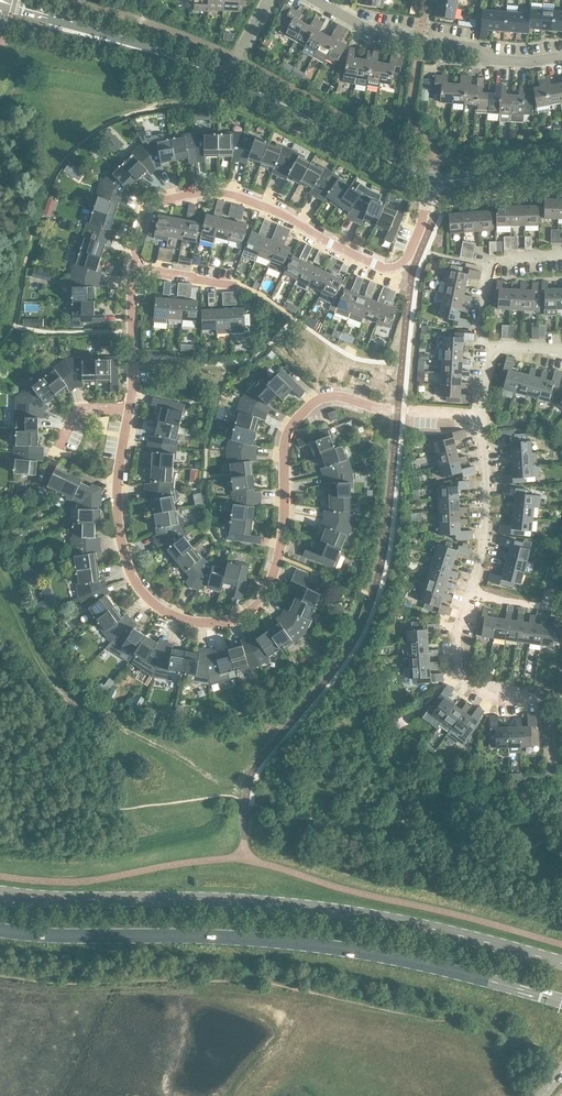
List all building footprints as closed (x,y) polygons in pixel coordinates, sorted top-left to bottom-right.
[(194,10),(208,11),(208,0),(195,0),(194,10)] [(208,11),(208,9),(223,10),(224,0),(208,0),(208,11)] [(223,10),(239,11),(240,5),(245,5),(246,0),(224,0),(223,10)] [(361,4),(382,8),(384,1),(384,0),(361,0),(361,4)] [(279,13),(286,17),(278,32),(284,35),(284,34),(295,40),(304,23),(298,20),(302,12),(300,11),(298,10),(297,9),(296,11),(284,4),(279,13)] [(456,7),(437,4),(435,16),(454,19),(456,7)] [(542,10),(530,9),(530,14),(529,29),(541,29),(542,10)] [(495,11),(482,10),(480,37),(487,38),(487,30),(493,30),(495,11)] [(541,29),(552,30),(554,11),(542,10),(541,29)] [(506,12),(495,11),(493,30),(505,31),(506,12)] [(554,11),(552,30),(561,31),(561,11),(554,11)] [(517,32),(518,13),(506,12),(505,31),(517,32)] [(530,14),(518,13),(517,32),(529,33),(529,29),(530,14)] [(319,20),(319,21),(305,45),(316,51),(325,34),(319,31),(326,19),(321,17),(319,20)] [(314,18),(309,26),(304,23),(295,40),(305,45),(319,21),(314,18)] [(457,25),(475,27),(477,20),(469,19),(469,22),(458,21),(457,25)] [(323,62),(326,57),(342,27),(338,24),(330,37),(325,34),(316,51),(313,57),(323,62)] [(340,43),(347,29),(342,27),(326,57),(337,62),(346,46),(340,43)] [(268,47),(272,41),(267,37),(263,44),(268,47)] [(373,52),(367,85),(379,87),(379,82),(383,63),(377,62),(379,47),(374,46),(372,52),(373,52)] [(355,49),(349,48),(343,82),(355,84),(359,59),(353,58),(355,49)] [(359,59),(355,84),(367,86),(367,85),(373,52),(372,52),(367,51),(366,60),(359,59)] [(383,63),(379,82),(391,84),(394,72),(400,74),(403,59),(396,58),(397,57),(391,55),(389,64),(383,63)] [(549,104),(544,77),(542,71),(537,72),(540,87),(533,88),(537,107),(549,104)] [(442,76),(435,75),(434,90),(441,90),(440,102),(452,103),(453,84),(447,83),(448,74),(442,74),(442,76)] [(453,84),(452,103),(464,103),(466,76),(460,75),(460,84),(453,84)] [(471,76),(466,76),(464,103),(476,104),(477,85),(471,85),(471,76)] [(551,85),(549,76),(544,77),(549,104),(560,102),(557,84),(551,85)] [(477,85),(476,104),(475,111),(487,112),(489,94),(482,93),(483,78),(477,78),(477,84),(477,85)] [(336,82),(333,91),(339,93),(342,84),(336,82)] [(328,84),(325,91),(330,94),(334,87),(328,84)] [(487,112),(499,113),(501,85),(496,85),(495,94),(489,94),(487,112)] [(506,95),(507,86),(501,85),(499,113),(511,114),(512,95),(506,95)] [(512,95),(511,114),(510,122),(523,122),(523,115),(529,115),(528,98),(524,98),(525,87),(519,87),(519,96),(512,95)] [(523,140),(533,140),(532,128),(522,128),(523,140)] [(205,157),(219,156),(219,134),(217,134),(217,133),(215,133),(215,134),(212,134),(212,132),(205,132),(205,134),(195,135),(196,149),(205,149),(205,157)] [(222,133),(222,134),(219,134),(219,156),(233,156),(233,149),(242,149),(245,134),(233,134),(233,132),(226,132),(226,134),(223,134),(223,133),(222,133)] [(256,138),(245,134),(242,149),(251,152),(248,159),(262,164),(269,143),(267,142),(267,141),(265,141),(265,142),(263,141),(264,139),(257,136),(256,138)] [(174,137),(174,138),(172,139),(176,161),(190,158),(189,151),(196,149),(195,135),(186,136),(186,135),(178,136),(179,138),(176,138),(176,137),(174,137)] [(485,138),(475,137),(474,145),(484,145),(485,138)] [(158,142),(144,144),(151,158),(160,156),(162,163),(176,161),(172,139),(169,140),(169,138),(167,139),(167,140),(165,140),(164,138),(158,140),(158,142)] [(269,143),(262,164),(261,166),(267,168),(268,166),(275,169),(277,162),(285,164),(291,151),(269,143)] [(151,158),(144,144),(143,145),(133,154),(132,153),(127,158),(128,159),(126,161),(125,160),(124,161),(125,162),(123,164),(138,180),(148,170),(144,165),(151,158)] [(312,162),(291,151),(285,164),(292,168),(289,175),(295,178),(294,180),(300,184),(312,162)] [(79,166),(83,161),(78,155),(73,160),(79,166)] [(331,173),(312,162),(300,184),(307,187),(308,185),(314,188),(317,182),(323,186),(331,173)] [(69,174),(75,166),(69,163),(64,171),(69,174)] [(113,174),(103,183),(116,191),(123,185),(128,189),(138,180),(123,164),(121,166),(121,165),(119,166),(120,167),(118,169),(116,167),(111,172),(113,174)] [(337,206),(338,204),(351,186),(331,173),(323,186),(330,190),(326,196),(332,200),(330,202),(337,206)] [(352,187),(351,186),(338,204),(350,212),(354,207),(360,211),(370,189),(360,182),(355,190),(354,189),(354,188),(353,187),(352,187)] [(115,216),(120,203),(113,201),(116,191),(103,183),(99,196),(97,195),(95,202),(97,203),(96,205),(95,205),(94,206),(95,207),(95,209),(115,216)] [(363,219),(376,225),(385,205),(383,204),(383,203),(382,202),(381,204),(378,202),(382,194),(370,189),(360,211),(366,213),(363,219)] [(214,243),(216,237),(221,218),(220,218),(225,201),(218,199),(214,216),(207,214),(200,240),(214,243)] [(558,199),(544,199),(544,218),(558,218),(558,199)] [(196,204),(189,203),(187,216),(194,218),(196,204)] [(235,218),(238,205),(231,203),(228,216),(232,217),(235,218)] [(245,207),(238,205),(235,218),(242,219),(245,207)] [(385,205),(376,225),(376,227),(382,230),(383,228),(389,230),(385,240),(392,243),(404,213),(385,205)] [(539,205),(524,206),(525,225),(539,225),(539,205)] [(43,213),(51,216),(53,209),(46,206),(43,213)] [(496,226),(511,225),(510,206),(496,206),(496,226)] [(525,225),(524,206),(510,206),(511,225),(525,225)] [(90,223),(88,230),(102,235),(104,227),(111,229),(115,216),(95,209),(94,212),(93,211),(92,213),(93,213),(92,216),(91,215),(88,222),(90,223)] [(493,230),(491,210),(477,211),(478,231),(493,230)] [(465,232),(478,231),(477,211),(463,213),(465,232)] [(465,232),(463,213),(449,214),(450,233),(465,232)] [(151,223),(148,235),(154,236),(154,238),(168,241),(169,236),(173,217),(158,214),(158,217),(156,225),(151,223)] [(186,220),(173,217),(169,236),(183,239),(186,220)] [(229,240),(234,222),(221,218),(216,237),(229,240)] [(247,243),(244,250),(242,256),(255,261),(258,255),(265,237),(271,221),(265,219),(258,234),(252,232),(247,243)] [(197,242),(200,223),(186,220),(183,239),(197,242)] [(234,222),(229,240),(243,244),(244,242),(247,243),(252,232),(247,230),(248,225),(234,222)] [(265,237),(258,255),(270,260),(279,239),(284,227),(278,224),(272,240),(265,237)] [(270,260),(268,266),(281,272),(284,266),(291,248),(283,244),(285,241),(286,241),(291,229),(284,227),(279,239),(270,260)] [(81,248),(81,251),(101,257),(106,244),(100,242),(102,235),(88,230),(85,237),(83,237),(81,243),(83,244),(82,247),(81,246),(81,248)] [(462,249),(475,252),(476,244),(463,242),(462,249)] [(297,279),(306,262),(313,246),(307,243),(300,259),(293,255),(284,273),(297,279)] [(160,247),(158,260),(165,261),(167,248),(160,247)] [(174,249),(167,248),(165,261),(171,262),(174,249)] [(462,249),(460,257),(473,260),(475,252),(462,249)] [(320,250),(318,252),(314,261),(320,264),(326,253),(320,250)] [(79,254),(79,255),(78,257),(77,256),(74,263),(76,264),(72,275),(87,278),(90,269),(97,271),(101,257),(81,251),(80,253),(79,253),(79,254)] [(339,259),(333,256),(327,268),(333,271),(339,259)] [(339,259),(333,271),(339,274),(343,265),(345,262),(339,259)] [(306,262),(297,279),(295,284),(307,290),(310,286),(318,268),(306,262)] [(450,270),(448,269),(446,281),(465,285),(467,276),(480,279),(481,271),(465,268),(464,272),(458,271),(459,266),(451,265),(450,270)] [(310,286),(322,292),(331,274),(318,268),(310,286)] [(331,274),(322,292),(320,297),(332,303),(332,304),(339,291),(344,281),(331,274)] [(73,298),(73,300),(95,300),(95,286),(88,286),(87,278),(72,275),(72,287),(70,286),(70,294),(73,294),(73,296),(72,296),(72,298),(73,298)] [(356,277),(352,288),(359,290),(363,280),(364,278),(357,275),(356,277)] [(503,281),(497,280),(496,292),(498,292),(498,308),(510,309),(511,289),(503,288),(503,281)] [(164,281),(163,294),(170,295),(171,282),(164,281)] [(252,288),(257,290),(260,283),(255,281),(252,287),(252,288)] [(350,312),(350,313),(363,318),(371,298),(377,283),(370,281),(365,293),(366,293),(365,296),(358,293),(358,294),(350,312)] [(463,294),(465,285),(446,281),(443,293),(463,297),(462,300),(470,301),(471,296),(463,294)] [(548,289),(548,281),(542,281),(542,283),(542,293),(545,293),(545,309),(544,309),(544,315),(557,315),(557,309),(557,289),(548,289)] [(178,282),(177,296),(184,296),(185,283),(178,282)] [(520,289),(511,289),(510,309),(522,309),(523,290),(526,290),(527,282),(521,282),(520,289)] [(532,290),(526,290),(523,290),(522,309),(534,310),(534,311),(539,311),(540,295),(542,293),(542,283),(532,282),(532,290)] [(185,283),(184,296),(191,297),(192,283),(185,283)] [(371,298),(363,318),(377,323),(384,304),(385,301),(390,288),(383,286),(377,301),(371,298)] [(332,303),(329,309),(335,312),(348,318),(350,313),(358,293),(344,288),(343,292),(339,291),(335,298),(332,304),(332,303)] [(390,288),(385,301),(392,303),(396,291),(390,288)] [(461,307),(462,300),(463,297),(443,293),(441,305),(460,309),(460,311),(468,313),(468,308),(461,307)] [(168,318),(170,299),(156,298),(154,322),(168,323),(168,318)] [(183,319),(184,300),(170,299),(168,318),(183,319)] [(73,305),(73,308),(71,308),(71,327),(81,327),(83,327),(83,322),(105,322),(105,314),(95,314),(95,300),(73,300),(73,303),(72,303),(72,305),(73,305)] [(199,301),(184,300),(183,319),(197,321),(199,301)] [(284,307),(295,313),(298,307),(287,301),(284,307)] [(397,309),(384,304),(377,323),(390,328),(397,309)] [(460,309),(441,305),(438,317),(454,320),(453,324),(470,328),(471,320),(458,318),(460,311),(460,309)] [(216,309),(217,329),(218,334),(232,333),(231,308),(216,309)] [(246,327),(245,308),(231,308),(232,333),(246,332),(246,327)] [(202,309),(203,329),(217,329),(216,309),(202,309)] [(348,333),(343,331),(340,338),(346,340),(348,333)] [(473,341),(476,341),(476,338),(477,333),(469,332),(459,332),(459,337),(443,336),(443,337),(437,336),(437,346),(437,348),(442,348),(463,349),(463,341),(473,341)] [(31,348),(28,344),(23,349),(27,353),(31,348)] [(442,348),(442,349),(439,349),(439,360),(442,360),(462,361),(462,364),(470,365),(470,359),(462,358),(463,349),(442,348)] [(503,389),(515,392),(520,372),(512,370),(515,357),(507,355),(502,372),(507,373),(503,389)] [(99,360),(97,360),(97,382),(111,381),(111,392),(118,392),(118,357),(103,357),(103,360),(101,360),(101,359),(99,359),(99,360)] [(83,358),(83,360),(68,360),(73,375),(83,375),(83,382),(97,382),(97,360),(94,360),(94,359),(93,359),(93,360),(90,360),(90,358),(83,358)] [(46,377),(44,378),(57,395),(69,387),(65,381),(73,375),(68,360),(56,369),(54,367),(48,372),(50,374),(47,376),(46,375),(45,376),(46,377)] [(462,361),(442,360),(441,372),(462,373),(461,376),(469,376),(470,371),(462,370),(462,364),(462,361)] [(291,373),(294,369),(288,363),(284,367),(291,373)] [(269,382),(267,384),(278,395),(283,399),(292,389),(300,397),(305,392),(280,367),(270,377),(272,379),(270,381),(270,380),(269,381),(269,382)] [(530,367),(528,374),(520,372),(515,392),(526,395),(532,375),(535,376),(537,369),(530,367)] [(546,379),(543,379),(538,398),(549,401),(554,386),(559,388),(561,376),(561,371),(555,369),(554,373),(552,381),(546,379)] [(540,378),(535,376),(532,375),(526,395),(538,398),(543,379),(546,379),(548,372),(542,370),(540,378)] [(461,382),(461,376),(462,373),(441,372),(441,384),(461,385),(461,388),(469,388),(469,382),(461,382)] [(31,385),(32,387),(17,398),(32,405),(41,399),(46,404),(57,395),(44,378),(41,380),(41,379),(39,380),(40,381),(38,383),(37,381),(31,385)] [(278,395),(267,384),(263,379),(260,382),(259,382),(258,383),(259,383),(257,385),(256,384),(251,389),(252,390),(243,400),(257,407),(264,401),(268,405),(278,395)] [(460,394),(461,388),(461,385),(441,384),(440,396),(448,397),(448,402),(473,403),(474,395),(460,394)] [(188,406),(154,397),(152,405),(162,407),(159,420),(181,425),(181,423),(182,423),(182,421),(182,419),(184,420),(188,406)] [(17,407),(14,407),(14,424),(17,424),(17,427),(16,427),(16,428),(17,428),(17,431),(39,432),(39,417),(32,417),(32,405),(17,398),(17,407)] [(236,424),(236,426),(257,432),(261,418),(254,416),(257,407),(243,400),(240,413),(238,412),(236,419),(238,420),(237,423),(236,422),(235,424),(236,424)] [(327,413),(331,421),(339,417),(336,410),(327,413)] [(181,425),(159,420),(158,420),(156,427),(157,428),(156,434),(162,436),(160,444),(176,446),(179,434),(181,425)] [(247,444),(253,446),(257,432),(236,426),(235,429),(234,429),(234,431),(235,431),(234,433),(232,433),(230,440),(232,440),(229,452),(244,453),(247,444)] [(337,448),(330,428),(297,440),(300,447),(310,443),(315,457),(320,455),(337,448)] [(448,433),(449,438),(434,442),(437,454),(456,449),(454,440),(464,438),(467,437),(464,429),(448,433)] [(17,438),(15,438),(14,452),(32,453),(32,446),(39,446),(39,432),(17,431),(17,434),(16,434),(16,435),(17,435),(17,438)] [(515,441),(514,436),(497,438),(497,445),(510,445),(511,450),(511,454),(532,452),(531,440),(515,441)] [(152,459),(150,458),(150,466),(174,468),(176,446),(160,444),(160,452),(153,452),(152,459)] [(337,448),(320,455),(322,461),(324,461),(326,467),(333,465),(336,474),(350,470),(341,446),(337,448)] [(459,458),(456,449),(437,454),(440,465),(459,460),(460,463),(467,462),(466,456),(459,458)] [(511,454),(511,450),(503,451),(503,457),(511,457),(512,466),(532,464),(537,464),(536,452),(532,452),(511,454)] [(31,460),(32,453),(14,452),(13,466),(15,466),(15,468),(14,468),(14,470),(15,470),(14,473),(36,475),(38,461),(31,460)] [(245,462),(244,453),(229,452),(230,464),(228,464),(229,471),(231,471),(232,474),(231,474),(231,476),(232,475),(232,478),(254,475),(252,461),(245,462)] [(59,462),(53,459),(40,486),(53,492),(54,490),(56,491),(56,492),(58,493),(58,492),(60,493),(70,473),(57,467),(59,462)] [(461,469),(460,463),(459,460),(440,465),(443,477),(458,473),(459,478),(476,474),(474,466),(471,466),(461,469)] [(513,475),(503,475),(500,476),(500,483),(525,482),(525,477),(539,476),(538,464),(537,464),(532,464),(512,466),(513,475)] [(173,489),(174,468),(150,466),(149,473),(151,474),(151,481),(158,481),(157,490),(173,489)] [(329,482),(329,489),(327,489),(327,497),(350,497),(350,470),(336,474),(336,482),(329,482)] [(83,479),(70,473),(60,493),(62,494),(62,495),(63,496),(64,495),(66,496),(65,498),(76,503),(90,496),(85,488),(79,486),(83,479)] [(230,485),(232,498),(250,498),(249,490),(256,489),(254,475),(232,478),(233,481),(232,481),(232,482),(233,482),(233,485),(230,485)] [(438,487),(439,499),(459,498),(459,489),(471,489),(471,481),(454,481),(454,486),(438,487)] [(514,495),(513,502),(513,505),(534,507),(539,507),(540,495),(527,494),(528,489),(504,486),(502,486),(502,494),(514,495)] [(151,507),(153,514),(176,510),(173,489),(157,490),(158,498),(152,500),(153,507),(151,507)] [(27,491),(18,490),(17,498),(25,499),(26,497),(27,491)] [(90,496),(76,503),(76,516),(79,516),(79,518),(78,518),(78,520),(79,520),(79,523),(79,524),(96,524),(101,524),(101,509),(94,509),(94,503),(90,496)] [(336,511),(336,521),(351,524),(350,497),(327,497),(327,504),(329,504),(330,511),(336,511)] [(250,498),(232,498),(231,511),(232,512),(232,513),(231,515),(232,515),(232,518),(254,521),(256,507),(249,506),(250,498)] [(467,507),(459,507),(459,498),(439,499),(439,511),(460,510),(460,513),(467,513),(467,507)] [(513,508),(512,517),(533,519),(534,507),(513,505),(513,502),(506,501),(505,507),(513,508)] [(176,510),(153,514),(154,521),(156,521),(157,527),(164,526),(166,536),(180,531),(176,510)] [(460,519),(460,513),(460,510),(439,511),(439,523),(460,522),(460,525),(468,525),(467,519),(460,519)] [(410,512),(410,513),(411,524),(422,523),(422,512),(410,512)] [(512,517),(511,525),(499,524),(498,532),(515,534),(524,535),(524,530),(531,531),(533,519),(512,517)] [(254,521),(232,518),(231,521),(231,520),(230,522),(231,522),(231,525),(229,524),(227,539),(249,542),(249,541),(253,542),(253,539),(252,537),(249,537),(250,535),(252,535),(254,521)] [(333,530),(326,527),(324,533),(322,532),(319,540),(321,541),(340,549),(351,524),(336,521),(333,530)] [(460,531),(460,525),(460,522),(439,523),(440,535),(453,534),(453,538),(456,538),(456,539),(472,538),(473,538),(473,530),(470,530),(460,531)] [(74,530),(71,530),(70,546),(89,546),(89,537),(96,537),(96,524),(79,524),(79,523),(74,523),(74,525),(73,525),(73,527),(74,527),(74,530)] [(171,556),(175,562),(193,547),(180,531),(166,536),(173,545),(167,549),(172,555),(171,556)] [(524,540),(523,542),(499,536),(497,544),(509,547),(508,553),(507,556),(527,561),(530,549),(532,542),(524,540)] [(312,556),(311,559),(335,569),(340,556),(338,555),(339,552),(341,552),(341,551),(340,550),(340,549),(321,541),(315,554),(317,554),(316,556),(314,555),(312,556)] [(445,546),(438,544),(434,555),(453,561),(456,553),(468,557),(471,549),(447,541),(445,546)] [(90,553),(89,546),(70,546),(73,563),(76,563),(76,566),(75,566),(75,567),(76,567),(77,570),(98,566),(96,552),(90,553)] [(198,577),(207,563),(193,547),(175,562),(180,567),(181,566),(185,571),(191,567),(198,577)] [(501,551),(500,554),(499,557),(506,559),(504,568),(524,573),(527,561),(507,556),(508,553),(501,551)] [(451,570),(453,561),(434,555),(431,567),(450,573),(449,576),(456,578),(458,572),(451,570)] [(227,568),(223,584),(237,587),(238,584),(245,586),(250,565),(236,562),(235,564),(233,564),(233,563),(231,562),(231,563),(228,563),(227,568)] [(227,568),(207,563),(198,577),(210,580),(209,587),(215,588),(215,591),(221,592),(223,584),(227,568)] [(98,566),(77,570),(77,572),(76,572),(76,574),(77,574),(78,577),(76,577),(76,584),(79,584),(81,599),(95,592),(93,582),(100,581),(98,566)] [(431,567),(427,578),(447,584),(446,587),(453,589),(455,584),(447,581),(449,576),(450,573),(431,567)] [(24,571),(26,578),(44,575),(43,568),(33,570),(24,571)] [(521,584),(524,573),(504,568),(502,576),(490,572),(488,581),(512,587),(514,582),(521,584)] [(325,588),(294,574),(291,581),(301,585),(295,598),(315,607),(316,605),(317,605),(318,604),(317,603),(318,601),(320,602),(326,588),(325,588)] [(546,574),(544,587),(551,588),(553,575),(546,574)] [(560,576),(553,575),(551,588),(558,589),(560,576)] [(449,601),(451,595),(444,593),(446,587),(447,584),(427,578),(424,590),(443,595),(442,598),(449,601)] [(321,585),(329,589),(329,588),(332,584),(324,580),(323,580),(321,585)] [(41,586),(44,595),(52,593),(49,583),(41,586)] [(440,604),(442,598),(443,595),(424,590),(420,601),(435,606),(434,611),(450,616),(453,608),(440,604)] [(96,618),(97,620),(115,607),(106,595),(101,600),(95,592),(81,599),(89,609),(87,610),(91,616),(93,614),(95,617),(94,617),(95,619),(96,618)] [(315,607),(295,598),(289,611),(296,614),(292,623),(304,632),(307,626),(309,627),(314,615),(312,614),(313,611),(314,611),(315,610),(314,610),(315,607)] [(505,618),(497,617),(494,637),(505,639),(508,619),(511,619),(513,606),(507,605),(505,618)] [(505,639),(517,641),(520,621),(523,621),(525,607),(519,606),(517,620),(511,619),(508,619),(505,639)] [(118,622),(124,618),(115,607),(97,620),(99,622),(98,623),(99,624),(100,624),(101,625),(100,627),(104,633),(106,631),(113,640),(123,629),(118,622)] [(481,617),(479,617),(476,635),(494,637),(497,617),(488,616),(489,608),(483,608),(481,617)] [(334,615),(340,618),(343,612),(337,609),(334,615)] [(535,623),(536,616),(530,615),(529,622),(523,621),(520,621),(517,641),(529,643),(532,623),(535,623)] [(529,643),(541,644),(544,624),(547,625),(548,617),(542,617),(541,624),(535,623),(532,623),(529,643)] [(552,626),(547,625),(544,624),(541,644),(552,646),(555,630),(558,631),(559,619),(553,618),(552,626)] [(284,628),(280,622),(268,631),(281,649),(283,647),(284,648),(285,647),(284,646),(287,644),(288,646),(293,642),(305,634),(304,632),(292,623),(284,628)] [(407,630),(408,642),(428,641),(428,632),(438,631),(440,631),(440,623),(437,623),(423,624),(423,629),(407,630)] [(113,640),(111,642),(122,648),(128,652),(129,650),(131,652),(130,653),(132,653),(134,654),(146,635),(134,627),(130,634),(123,629),(113,640)] [(260,645),(253,650),(260,664),(265,660),(266,662),(270,659),(276,655),(275,653),(277,651),(278,652),(279,651),(279,650),(281,649),(268,631),(256,639),(260,645)] [(154,649),(158,643),(146,635),(134,654),(137,655),(136,656),(138,657),(138,656),(140,658),(139,660),(145,663),(146,662),(157,668),(162,654),(154,649)] [(436,649),(429,650),(428,641),(408,642),(409,654),(429,653),(429,656),(437,655),(436,649)] [(245,652),(243,646),(229,649),(235,670),(237,670),(238,670),(239,670),(239,669),(242,668),(242,671),(249,669),(248,667),(260,664),(253,650),(245,652)] [(171,656),(162,654),(157,668),(169,670),(169,673),(176,674),(176,672),(178,672),(178,673),(180,673),(180,672),(183,673),(186,651),(172,649),(171,656)] [(232,671),(235,670),(229,649),(215,653),(217,660),(208,662),(209,677),(221,674),(222,676),(229,674),(228,672),(230,671),(231,672),(232,672),(232,671)] [(199,653),(186,651),(183,673),(185,673),(185,674),(186,674),(186,673),(188,674),(187,680),(209,684),(209,677),(208,662),(199,660),(200,653),(199,653)] [(409,654),(409,666),(430,665),(430,667),(438,667),(437,661),(430,662),(429,656),(429,653),(409,654)] [(430,674),(430,667),(430,665),(409,666),(410,678),(416,678),(416,683),(427,682),(444,681),(443,673),(430,674)] [(110,675),(106,682),(112,687),(117,680),(110,675)] [(105,698),(111,690),(104,685),(101,683),(97,690),(105,698)] [(447,684),(445,687),(432,706),(436,709),(432,714),(442,721),(454,704),(447,699),(454,688),(447,684)] [(145,699),(138,695),(135,701),(129,697),(127,699),(140,707),(145,699)] [(454,704),(442,721),(439,725),(449,732),(452,728),(464,711),(466,713),(471,706),(466,703),(462,709),(454,704)] [(471,716),(466,713),(464,711),(452,728),(462,735),(471,722),(475,725),(485,710),(479,706),(477,708),(471,716)] [(528,726),(522,726),(519,726),(520,747),(532,746),(540,745),(539,729),(536,729),(536,712),(528,713),(528,726)] [(489,715),(490,733),(488,733),(489,748),(496,748),(508,747),(507,727),(498,727),(497,714),(489,715)] [(522,726),(522,718),(516,718),(516,726),(507,727),(508,747),(508,753),(520,752),(520,747),(519,726),(522,726)] [(473,756),(466,754),(460,772),(468,774),(473,756)]
